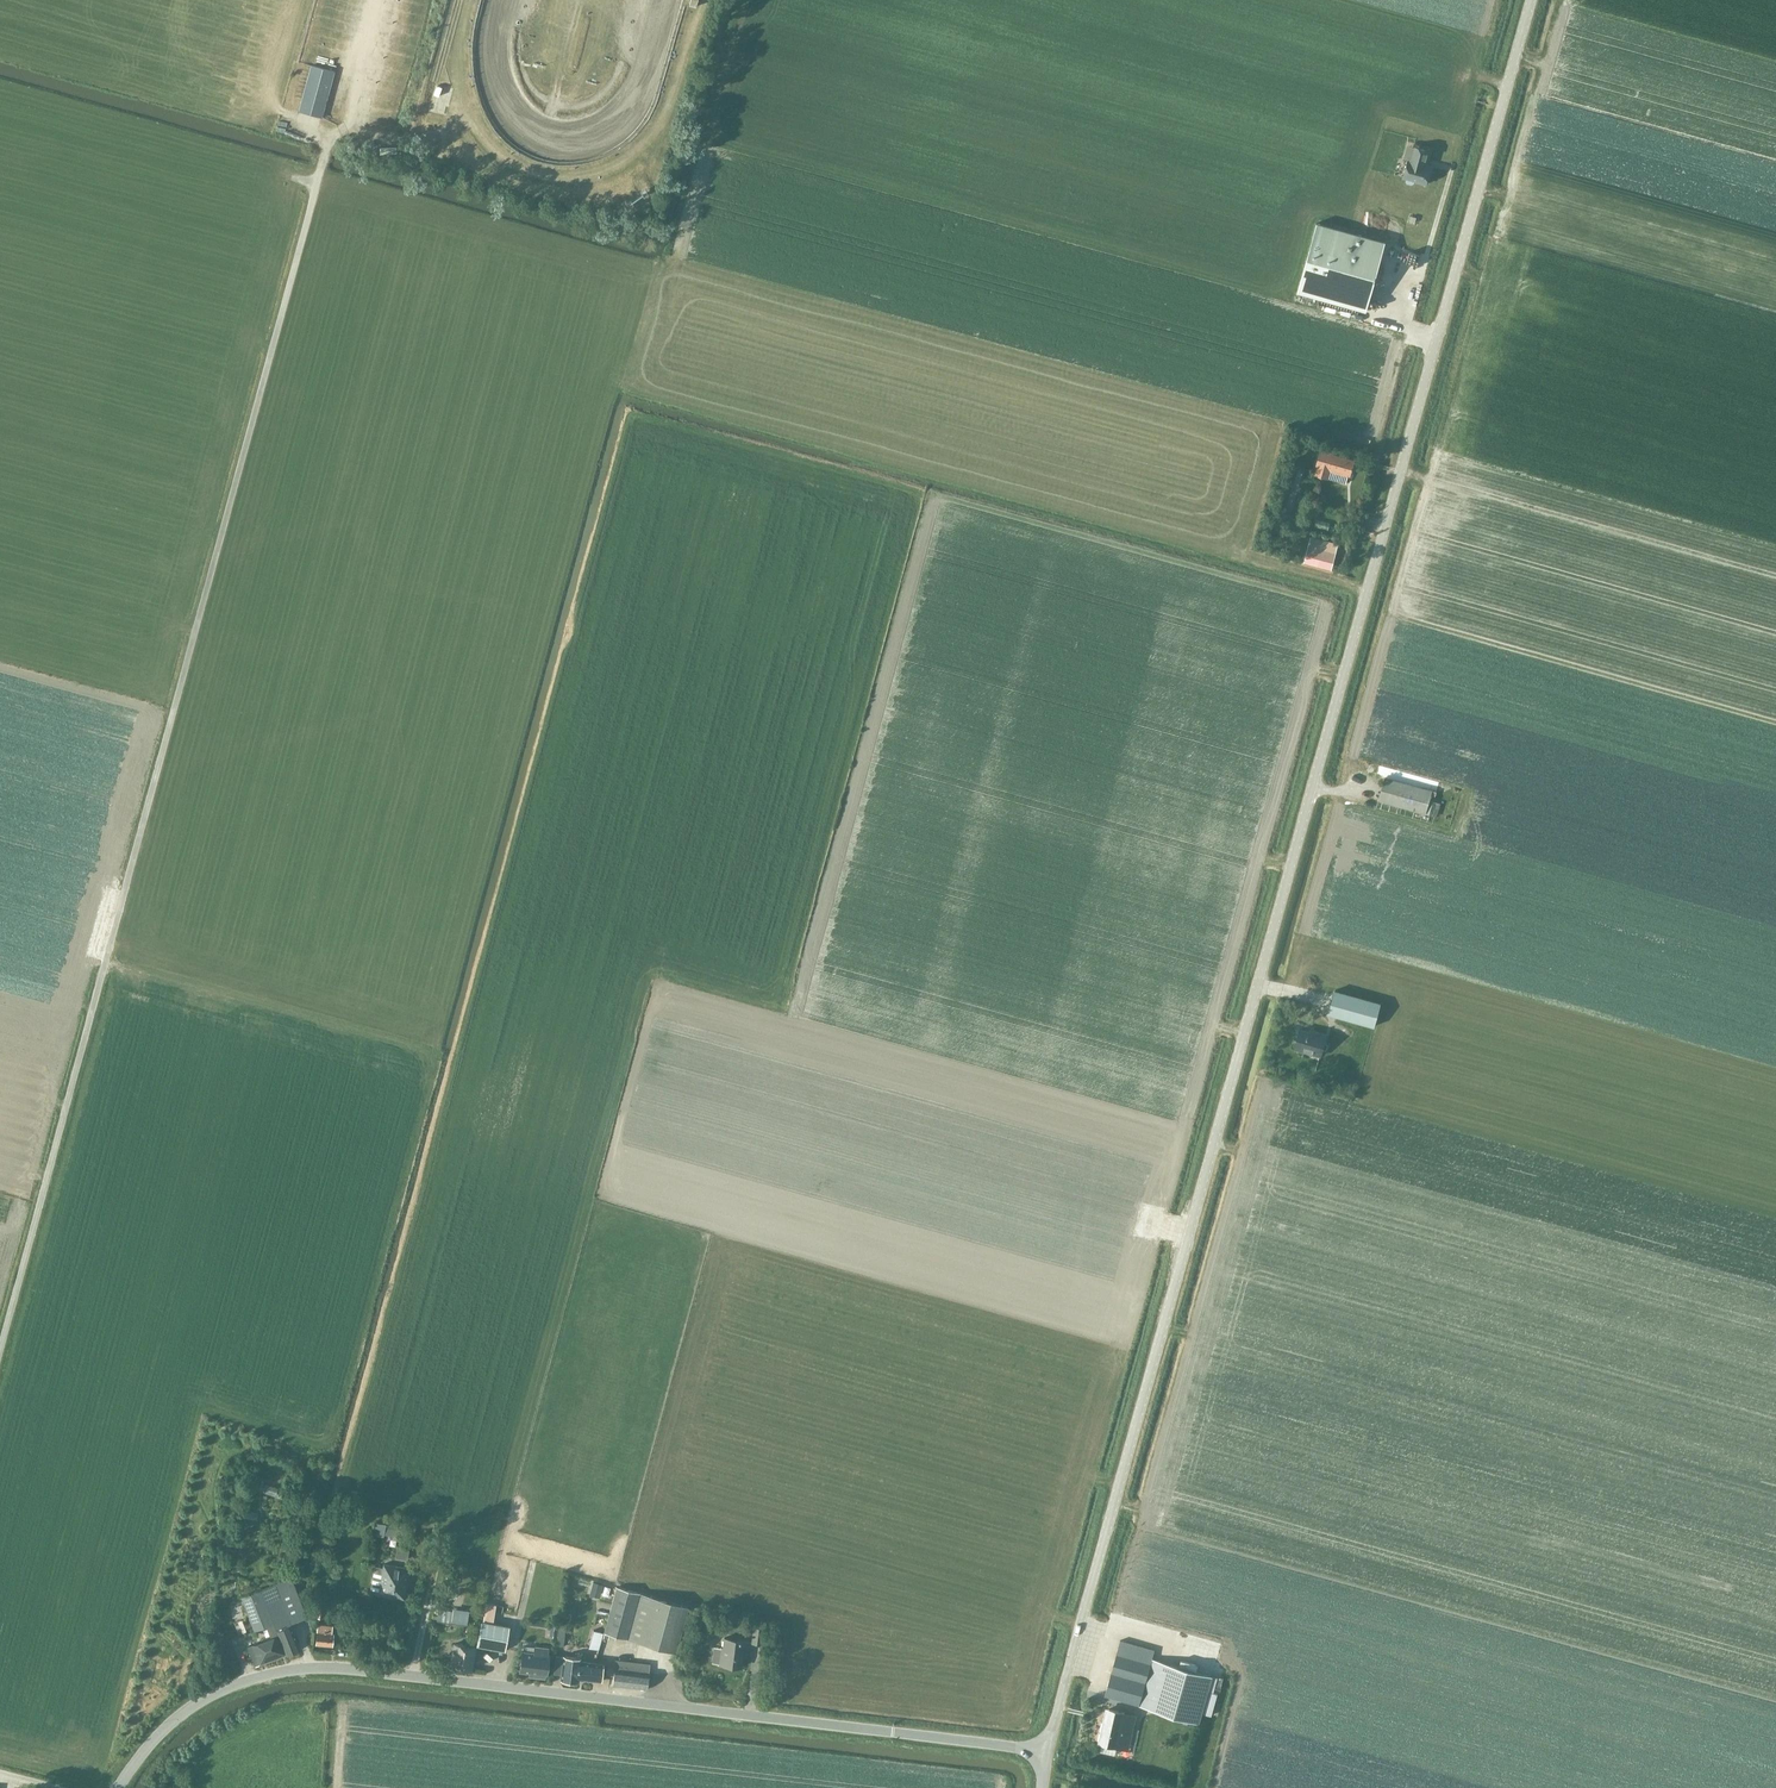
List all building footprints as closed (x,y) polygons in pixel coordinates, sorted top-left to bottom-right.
[(332,71),(311,65),(310,65),(299,108),(320,117),(332,71)] [(1408,160),(1403,178),(1406,179),(1406,181),(1407,182),(1411,184),(1413,183),(1413,181),(1426,184),(1431,166),(1425,165),(1429,151),(1413,146),(1410,160),(1408,160)] [(1385,241),(1316,222),(1297,292),(1366,311),(1385,241)] [(1354,459),(1333,453),(1320,449),(1313,475),(1328,479),(1346,483),(1348,475),(1350,475),(1354,459)] [(1293,516),(1281,512),(1278,522),(1290,526),(1293,516)] [(1338,543),(1310,536),(1303,563),(1331,570),(1338,543)] [(1425,814),(1432,790),(1384,777),(1378,801),(1425,814)] [(1374,1026),(1380,1003),(1334,990),(1328,1013),(1374,1026)] [(1320,1055),(1326,1035),(1316,1032),(1316,1034),(1299,1029),(1294,1047),(1320,1055)] [(278,1488),(260,1482),(258,1490),(276,1496),(278,1488)] [(288,1491),(280,1489),(278,1496),(285,1498),(288,1491)] [(415,1528),(373,1522),(372,1532),(413,1539),(415,1528)] [(409,1548),(396,1546),(395,1558),(408,1560),(409,1548)] [(404,1599),(410,1570),(384,1565),(383,1568),(376,1567),(371,1593),(404,1599)] [(291,1576),(260,1589),(278,1635),(286,1654),(300,1649),(290,1624),(307,1617),(291,1576)] [(603,1585),(593,1582),(589,1595),(599,1597),(603,1585)] [(615,1587),(610,1605),(603,1634),(605,1634),(604,1638),(608,1640),(610,1634),(674,1651),(686,1606),(622,1589),(615,1587)] [(244,1603),(254,1630),(273,1623),(259,1589),(241,1596),(244,1603)] [(486,1602),(483,1623),(481,1622),(476,1646),(504,1651),(508,1628),(492,1625),(496,1603),(486,1602)] [(325,1606),(316,1605),(315,1616),(324,1617),(325,1606)] [(468,1613),(438,1609),(437,1620),(467,1624),(468,1613)] [(318,1624),(318,1628),(316,1644),(332,1646),(333,1634),(332,1634),(333,1626),(318,1624)] [(566,1627),(559,1626),(557,1646),(564,1646),(566,1627)] [(764,1629),(755,1628),(753,1643),(762,1644),(764,1629)] [(286,1654),(278,1635),(247,1647),(255,1666),(286,1654)] [(724,1639),(723,1648),(713,1646),(711,1663),(719,1664),(719,1665),(741,1668),(743,1652),(745,1653),(747,1643),(724,1639)] [(471,1671),(475,1648),(453,1645),(450,1668),(471,1671)] [(549,1647),(534,1646),(533,1651),(521,1650),(518,1672),(529,1673),(528,1676),(545,1678),(545,1675),(547,1675),(550,1654),(548,1654),(549,1647)] [(1115,1655),(1104,1697),(1138,1706),(1138,1705),(1185,1719),(1191,1721),(1199,1723),(1212,1676),(1179,1666),(1152,1659),(1151,1659),(1149,1665),(1115,1655)] [(582,1658),(563,1656),(560,1680),(578,1682),(579,1679),(601,1682),(603,1663),(581,1661),(582,1658)] [(615,1669),(613,1686),(646,1689),(648,1673),(615,1669)] [(1102,1744),(1100,1751),(1116,1755),(1118,1747),(1128,1749),(1136,1715),(1111,1710),(1108,1722),(1105,1721),(1101,1743),(1102,1744)]
